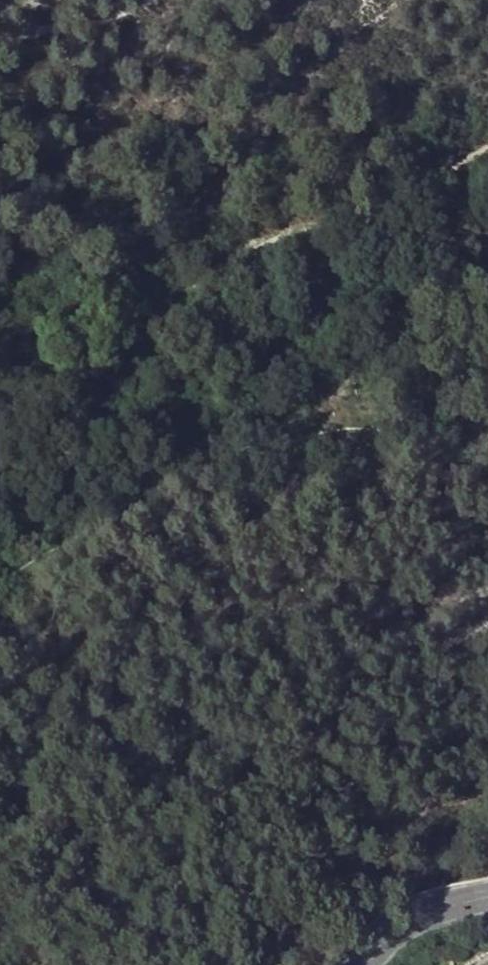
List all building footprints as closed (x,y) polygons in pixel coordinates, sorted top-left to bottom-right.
[(356,347),(343,352),(347,366),(361,362),(356,347)]
